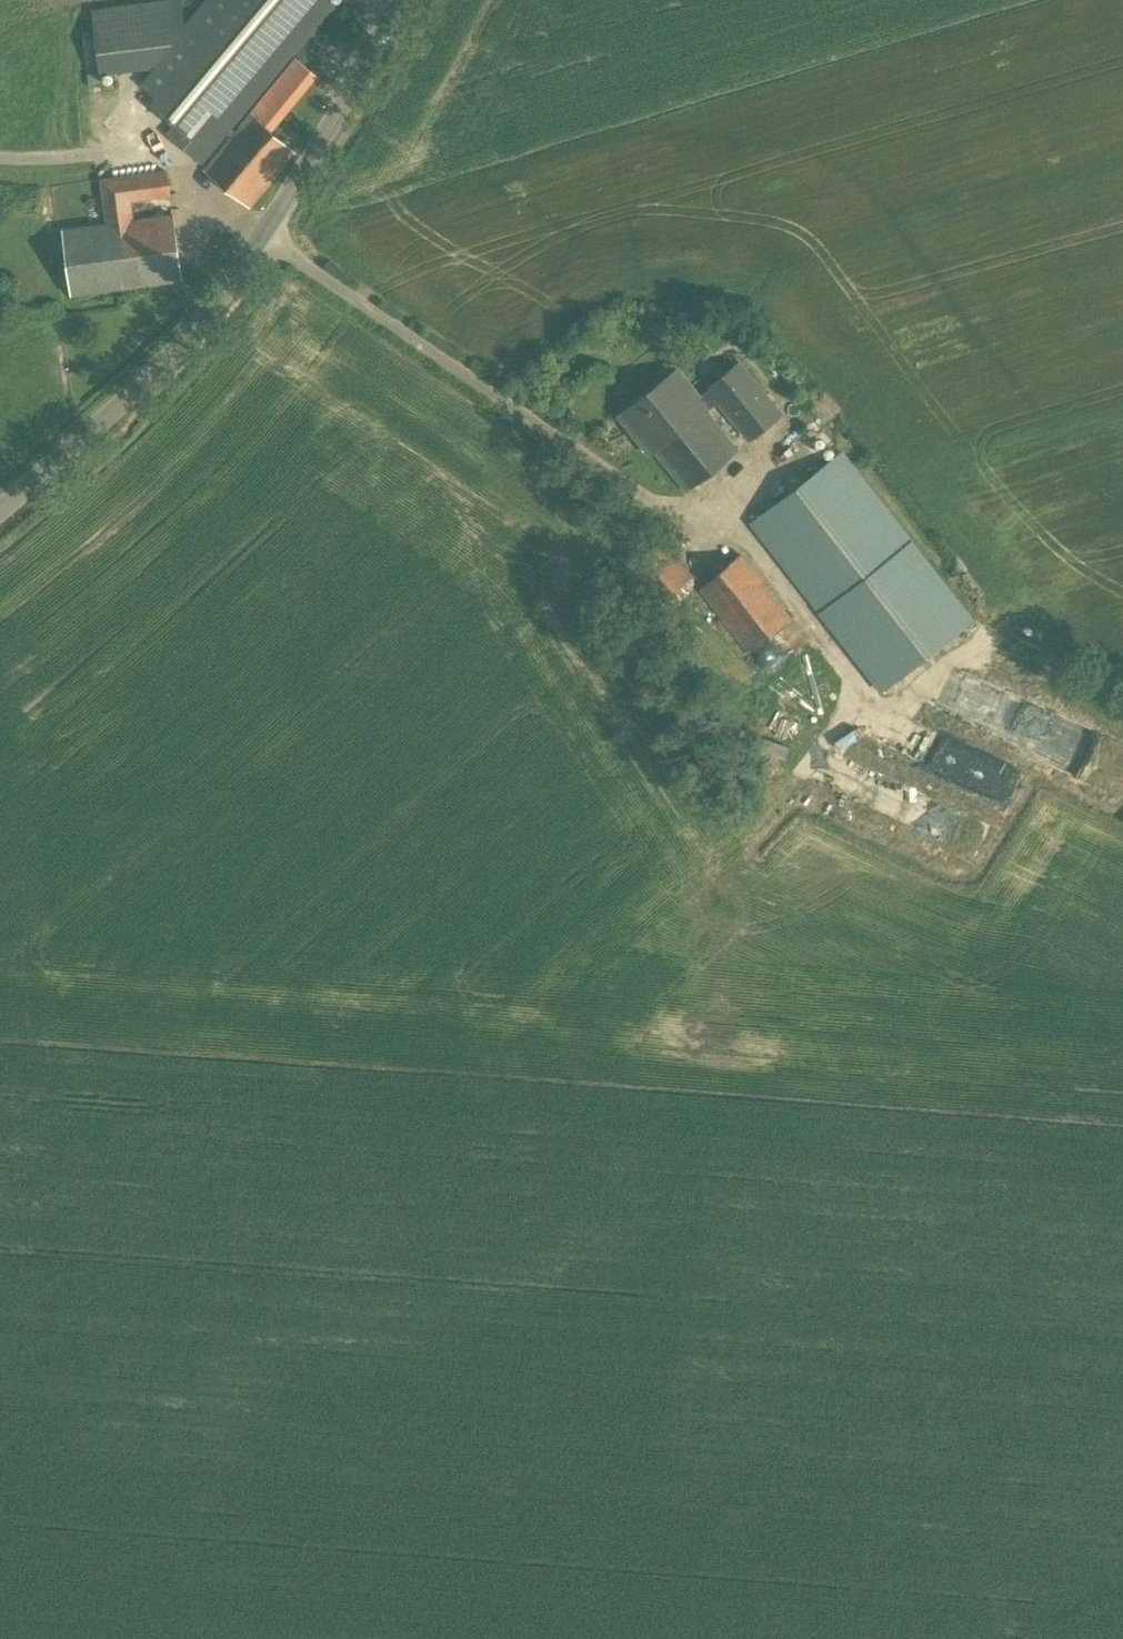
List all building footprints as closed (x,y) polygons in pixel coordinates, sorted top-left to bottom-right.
[(149,105),(172,124),(165,132),(203,162),(297,50),(289,44),(326,0),(202,0),(184,22),(181,0),(149,0),(93,7),(100,72),(88,73),(89,87),(94,86),(94,80),(102,79),(102,73),(151,67),(154,65),(155,67),(140,84),(155,98),(149,105)] [(202,169),(250,208),(296,152),(272,131),(318,76),(295,57),(202,169)] [(171,196),(167,170),(99,179),(105,222),(62,228),(72,295),(182,280),(173,213),(134,218),(131,201),(171,196)] [(750,438),(781,413),(765,393),(764,392),(740,362),(698,395),(677,369),(620,414),(640,440),(645,437),(686,488),(734,450),(704,411),(718,400),(749,439),(750,438)] [(974,619),(912,539),(911,540),(842,451),(750,523),(819,612),(818,613),(879,692),(974,619)] [(616,578),(648,614),(693,574),(661,538),(616,578)] [(699,589),(748,653),(791,621),(741,557),(699,589)]
